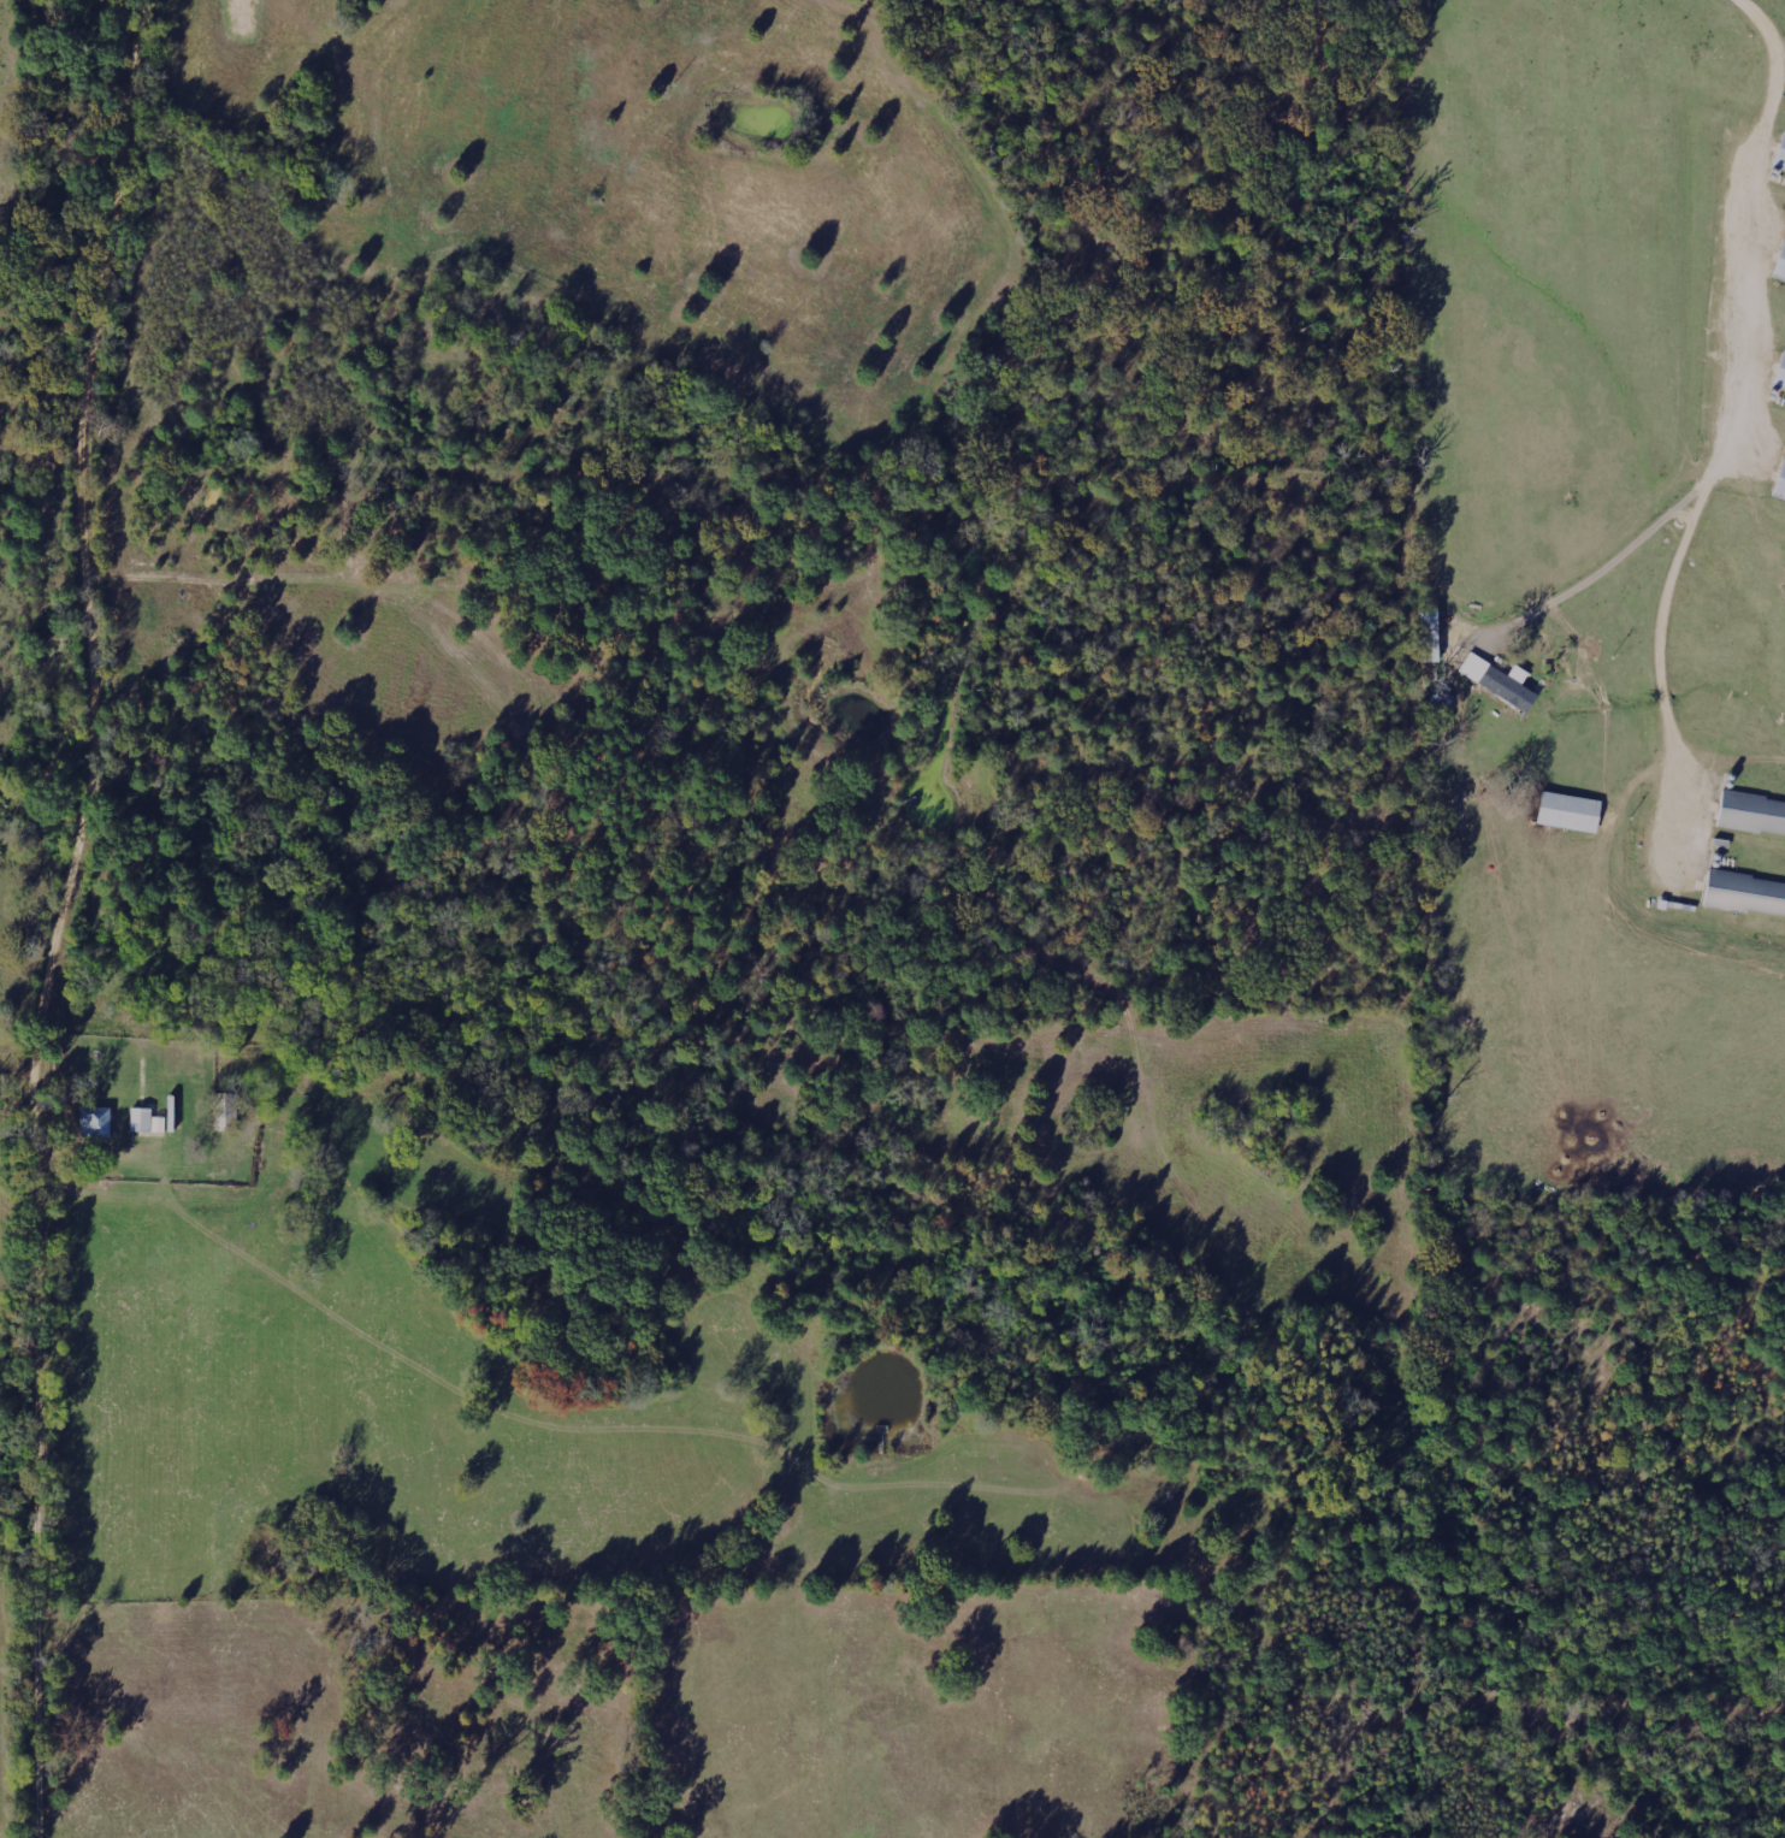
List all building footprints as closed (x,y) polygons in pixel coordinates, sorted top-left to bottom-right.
[(1784,283),(1784,245),(1780,243),(1769,278),(1784,283)] [(1457,671),(1524,714),(1536,695),(1522,686),(1529,674),(1513,664),(1506,675),(1469,652),(1457,671)] [(1533,822),(1593,834),(1599,801),(1539,790),(1533,822)] [(1714,829),(1784,838),(1784,805),(1718,797),(1714,829)] [(1784,915),(1784,882),(1705,872),(1701,904),(1784,915)] [(168,1117),(156,1117),(156,1108),(135,1107),(135,1131),(168,1131),(168,1117)] [(116,1109),(88,1108),(88,1137),(116,1137),(116,1109)]
